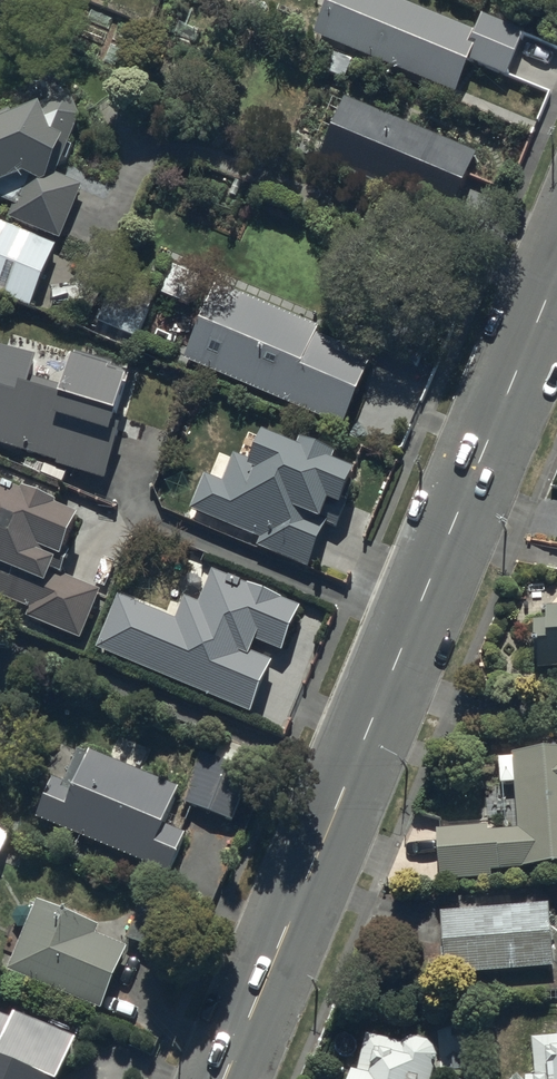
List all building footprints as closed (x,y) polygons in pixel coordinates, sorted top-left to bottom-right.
[(382,0),(330,0),(314,38),(462,98),(474,68),(508,82),(526,40),(482,22),(476,39),(382,0)] [(0,111),(0,197),(12,202),(7,216),(63,237),(84,180),(54,169),(78,112),(67,84),(11,109),(10,106),(0,111)] [(476,160),(344,103),(318,164),(450,221),(476,160)] [(0,220),(0,292),(30,304),(56,243),(0,220)] [(217,280),(186,355),(339,420),(367,355),(313,333),(317,323),(217,280)] [(108,294),(94,332),(132,346),(146,308),(108,294)] [(0,355),(0,453),(104,486),(116,449),(110,447),(132,379),(77,362),(67,395),(33,385),(38,367),(0,355)] [(307,564),(325,520),(336,525),(347,499),(341,496),(354,464),(332,455),(334,448),(300,434),(297,440),(261,426),(248,458),(234,452),(223,480),(203,473),(190,505),(260,533),(256,543),(307,564)] [(0,500),(0,604),(31,617),(29,623),(79,645),(98,599),(59,583),(80,534),(0,500)] [(258,649),(282,660),(300,617),(213,580),(199,614),(183,608),(174,629),(116,605),(93,659),(250,724),(272,670),(253,661),(258,649)] [(536,675),(556,675),(556,606),(536,606),(536,675)] [(213,763),(201,759),(183,807),(232,825),(255,763),(218,749),(213,763)] [(180,794),(81,754),(66,790),(53,785),(37,825),(169,879),(185,840),(165,832),(180,794)] [(514,763),(499,765),(501,793),(513,792),(517,836),(489,838),(489,833),(438,837),(442,887),(492,882),(492,881),(556,875),(556,760),(514,763)] [(0,837),(0,865),(10,841),(0,837)] [(548,909),(441,918),(446,984),(553,975),(548,909)] [(99,934),(41,911),(10,982),(102,1019),(128,957),(95,944),(99,934)] [(77,1046),(13,1022),(11,1027),(0,1022),(0,1078),(64,1078),(77,1046)] [(367,1041),(360,1078),(434,1078),(436,1068),(436,1066),(436,1065),(436,1063),(436,1062),(436,1060),(435,1059),(435,1058),(434,1056),(434,1055),(433,1053),(432,1052),(431,1051),(430,1050),(429,1049),(428,1048),(427,1047),(425,1046),(424,1046),(423,1045),(421,1044),(420,1044),(418,1044),(417,1043),(415,1043),(414,1043),(412,1044),(411,1044),(409,1044),(408,1045),(406,1045),(405,1046),(404,1047),(402,1048),(401,1048),(400,1049),(367,1041)] [(533,1046),(535,1078),(556,1078),(556,1044),(533,1046)]
